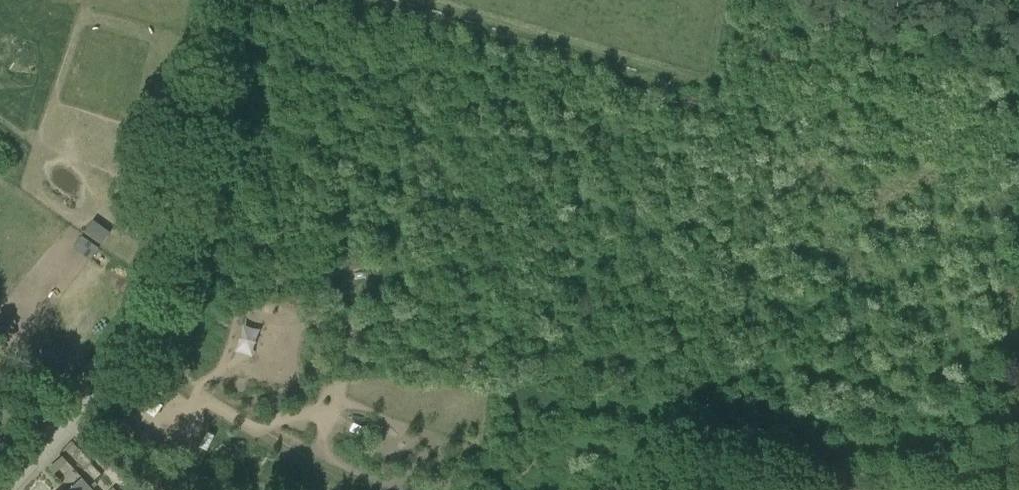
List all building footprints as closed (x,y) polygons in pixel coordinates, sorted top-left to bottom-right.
[(91,219),(73,247),(90,258),(109,231),(91,219)] [(91,488),(103,475),(92,463),(78,475),(81,478),(69,489),(88,489),(91,488)]
